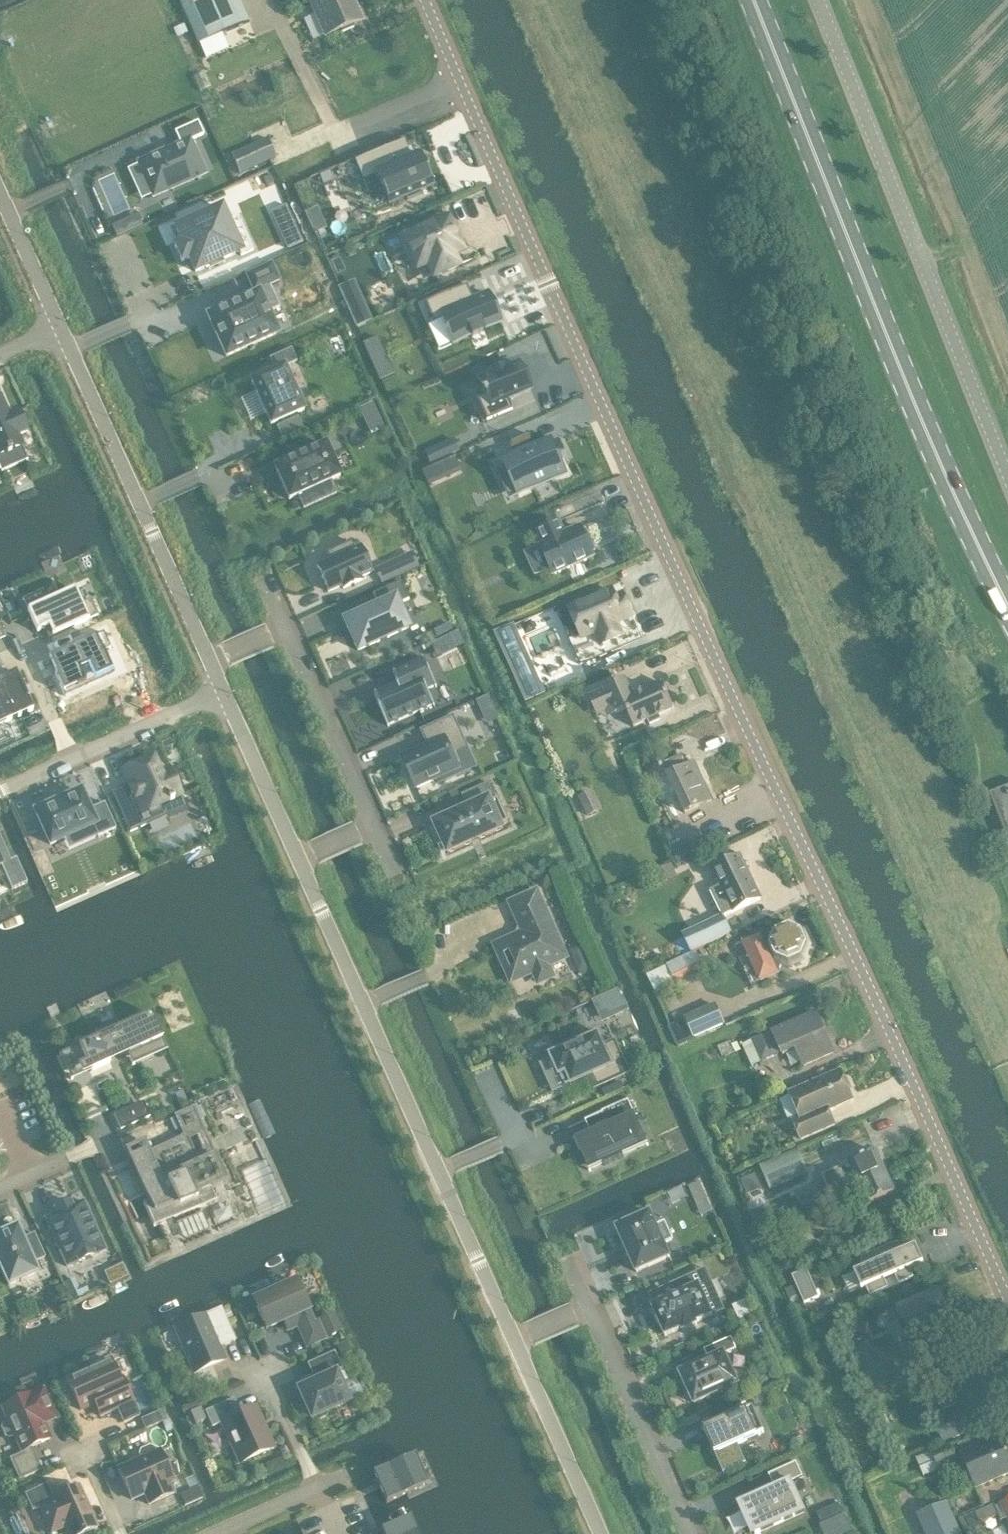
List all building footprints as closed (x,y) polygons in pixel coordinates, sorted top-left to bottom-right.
[(198,45),(249,23),(239,0),(178,0),(198,45)] [(353,0),(323,0),(311,5),(325,38),(362,22),(353,0)] [(198,122),(175,132),(180,144),(190,139),(191,141),(203,135),(198,122)] [(180,144),(138,163),(153,197),(206,174),(191,141),(190,139),(180,144)] [(399,145),(356,164),(363,180),(375,174),(390,205),(405,198),(407,201),(422,195),(420,191),(433,185),(418,153),(410,156),(406,159),(400,146),(403,145),(403,143),(399,145)] [(182,242),(174,246),(182,262),(189,258),(196,272),(208,267),(223,260),(239,253),(241,256),(253,251),(239,218),(228,223),(221,208),(176,229),(182,242)] [(448,219),(404,239),(417,268),(428,263),(434,276),(457,266),(452,252),(461,248),(448,219)] [(121,223),(112,227),(116,237),(126,233),(121,223)] [(255,299),(206,321),(224,360),(275,337),(266,316),(278,310),(268,288),(277,284),(269,267),(245,279),(252,295),(254,295),(255,299)] [(467,285),(426,304),(434,323),(443,320),(454,344),(470,336),(471,338),(485,332),(484,330),(501,323),(488,293),(473,300),(467,285)] [(291,349),(269,359),(275,371),(284,367),(284,368),(297,362),(291,349)] [(491,376),(478,381),(479,383),(490,407),(481,411),(486,422),(486,423),(511,411),(507,401),(528,391),(530,390),(527,383),(518,363),(506,369),(505,366),(489,373),(491,376)] [(275,371),(251,381),(271,425),(304,410),(284,368),(284,367),(275,371)] [(23,446),(18,436),(27,432),(18,411),(9,415),(0,397),(0,457),(23,446)] [(504,461),(502,462),(502,464),(505,463),(507,469),(519,495),(568,473),(553,439),(535,448),(529,435),(509,444),(515,457),(504,461)] [(453,440),(425,453),(430,464),(458,451),(453,440)] [(326,445),(275,468),(289,500),(298,496),(303,508),(336,493),(331,481),(340,477),(326,445)] [(593,544),(587,531),(584,533),(582,528),(566,535),(560,522),(538,532),(544,546),(540,547),(553,576),(595,557),(590,546),(593,544)] [(330,560),(317,566),(328,592),(342,586),(343,589),(361,581),(360,578),(372,573),(360,547),(354,549),(351,542),(327,553),(330,560)] [(382,584),(407,573),(401,559),(376,571),(382,584)] [(408,628),(398,605),(409,600),(401,582),(373,594),(378,606),(345,621),(358,651),(408,628)] [(48,602),(28,611),(37,632),(47,628),(51,638),(98,616),(91,600),(82,604),(75,589),(48,602)] [(617,623),(631,617),(632,616),(623,595),(612,600),(608,592),(559,615),(573,643),(596,633),(602,645),(623,635),(617,623)] [(12,602),(4,606),(8,614),(16,610),(12,602)] [(57,655),(48,658),(56,673),(55,674),(59,685),(63,693),(112,671),(103,652),(110,649),(103,634),(57,655)] [(435,706),(428,690),(436,686),(436,687),(437,687),(424,658),(423,658),(424,660),(394,673),(393,672),(392,672),(397,684),(375,694),(375,693),(374,693),(389,727),(390,726),(389,725),(434,705),(434,706),(435,706)] [(3,717),(6,723),(33,711),(15,673),(8,676),(0,680),(0,718),(3,717)] [(674,709),(663,683),(645,691),(644,690),(632,695),(625,679),(604,688),(605,690),(589,697),(594,709),(611,702),(616,714),(626,710),(634,727),(648,721),(650,726),(662,720),(660,716),(674,709)] [(454,755),(468,749),(454,717),(422,731),(429,746),(402,757),(416,789),(438,779),(440,784),(457,777),(454,772),(460,769),(454,755)] [(665,779),(669,778),(686,814),(713,801),(695,764),(688,767),(683,756),(660,767),(665,779)] [(129,786),(113,793),(130,832),(166,816),(161,805),(181,796),(178,790),(182,789),(175,773),(171,775),(168,769),(159,773),(153,758),(131,768),(124,771),(122,772),(123,774),(124,775),(129,786)] [(509,822),(489,783),(462,795),(468,809),(451,817),(450,815),(432,823),(439,839),(441,838),(448,853),(472,842),(472,841),(479,838),(479,839),(503,828),(502,825),(509,822)] [(990,794),(1007,840),(1007,787),(990,794)] [(50,805),(35,812),(50,845),(93,826),(98,837),(116,829),(104,803),(89,810),(80,792),(65,799),(65,798),(50,804),(50,805)] [(16,859),(10,861),(0,838),(0,867),(1,867),(11,890),(27,883),(16,859)] [(711,892),(723,916),(724,918),(761,899),(741,857),(714,870),(722,887),(711,892)] [(496,946),(504,965),(510,962),(517,980),(534,972),(539,983),(553,977),(548,966),(561,960),(553,943),(559,940),(537,892),(511,904),(524,932),(496,946)] [(732,935),(724,918),(684,935),(692,952),(696,950),(732,935)] [(805,960),(811,945),(804,930),(788,924),(773,931),(767,945),(763,938),(743,947),(760,983),(781,973),(776,963),(790,967),(805,960)] [(592,969),(582,946),(569,952),(580,975),(592,969)] [(667,988),(662,976),(652,980),(657,992),(667,988)] [(619,990),(596,1000),(604,1019),(627,1009),(619,990)] [(686,1019),(676,1024),(684,1041),(693,1037),(694,1037),(723,1024),(715,1006),(686,1019)] [(834,1053),(816,1013),(773,1032),(783,1056),(796,1050),(803,1066),(834,1053)] [(160,1035),(153,1018),(152,1018),(151,1014),(126,1025),(117,1029),(115,1024),(96,1033),(98,1037),(78,1046),(90,1072),(110,1062),(108,1059),(117,1055),(119,1058),(137,1050),(137,1049),(162,1038),(160,1035)] [(573,1048),(552,1057),(553,1059),(565,1086),(565,1087),(592,1076),(597,1087),(597,1088),(630,1074),(615,1041),(614,1041),(605,1045),(602,1046),(596,1034),(595,1031),(571,1042),(573,1048)] [(770,1032),(743,1045),(752,1067),(780,1055),(770,1032)] [(741,1050),(738,1042),(732,1045),(730,1041),(717,1047),(722,1057),(735,1051),(736,1053),(741,1050)] [(793,1121),(801,1140),(835,1125),(828,1109),(835,1106),(836,1108),(854,1100),(851,1093),(852,1089),(848,1079),(844,1077),(841,1071),(789,1093),(800,1118),(793,1121)] [(284,1202),(233,1088),(120,1139),(129,1160),(108,1170),(149,1263),(284,1202)] [(182,1091),(176,1093),(180,1102),(186,1100),(182,1091)] [(635,1114),(636,1114),(630,1100),(602,1112),(603,1114),(607,1125),(608,1126),(627,1117),(635,1114)] [(150,1117),(143,1102),(114,1115),(120,1130),(150,1117)] [(628,1120),(627,1117),(608,1126),(607,1125),(598,1129),(600,1133),(593,1136),(591,1132),(574,1140),(580,1154),(582,1153),(585,1152),(592,1167),(603,1162),(604,1165),(605,1166),(624,1157),(624,1156),(622,1153),(640,1146),(628,1120)] [(809,1174),(797,1149),(759,1166),(771,1191),(809,1174)] [(858,1185),(886,1173),(876,1152),(822,1176),(835,1205),(851,1198),(847,1189),(858,1185)] [(895,1193),(886,1173),(858,1185),(868,1205),(895,1193)] [(105,1250),(83,1202),(72,1207),(70,1202),(55,1209),(56,1213),(45,1218),(67,1267),(105,1250)] [(663,1244),(672,1240),(665,1224),(657,1227),(651,1213),(617,1228),(637,1273),(670,1258),(663,1244)] [(815,1240),(804,1214),(786,1222),(793,1238),(790,1239),(795,1249),(815,1240)] [(774,1230),(771,1224),(764,1227),(767,1233),(774,1230)] [(34,1234),(22,1239),(17,1226),(7,1230),(6,1227),(0,1230),(0,1267),(8,1286),(20,1281),(21,1282),(26,1279),(26,1278),(38,1273),(33,1263),(45,1257),(34,1234)] [(866,1287),(870,1296),(889,1288),(884,1279),(895,1274),(899,1284),(914,1277),(910,1268),(924,1262),(916,1245),(902,1251),(898,1242),(861,1258),(865,1267),(854,1272),(862,1289),(866,1287)] [(122,1265),(104,1273),(110,1284),(127,1275),(122,1265)] [(706,1269),(649,1294),(652,1301),(653,1303),(654,1305),(652,1306),(654,1311),(651,1312),(658,1326),(660,1325),(665,1337),(682,1330),(683,1332),(698,1325),(697,1323),(725,1310),(706,1269)] [(819,1297),(807,1270),(793,1276),(805,1304),(819,1297)] [(74,1279),(64,1283),(71,1300),(82,1295),(74,1279)] [(295,1282),(276,1290),(253,1300),(266,1329),(284,1321),(288,1330),(298,1326),(307,1347),(324,1339),(317,1323),(313,1325),(307,1311),(308,1310),(295,1282)] [(954,1327),(938,1290),(897,1308),(913,1345),(954,1327)] [(225,1345),(235,1341),(221,1309),(174,1329),(194,1373),(225,1360),(218,1345),(224,1343),(225,1345)] [(342,1331),(334,1312),(317,1319),(325,1338),(342,1331)] [(856,1322),(855,1334),(867,1335),(867,1323),(856,1322)] [(738,1384),(725,1355),(737,1349),(732,1338),(704,1350),(709,1361),(681,1373),(695,1404),(738,1384)] [(351,1353),(346,1342),(336,1346),(341,1357),(351,1353)] [(349,1402),(341,1383),(347,1381),(334,1352),(307,1364),(308,1364),(312,1363),(319,1379),(297,1389),(311,1419),(314,1417),(319,1420),(326,1416),(327,1412),(349,1402)] [(111,1360),(67,1380),(81,1410),(95,1404),(100,1417),(118,1409),(124,1423),(139,1416),(122,1377),(119,1379),(111,1360)] [(991,1368),(975,1362),(961,1368),(954,1384),(958,1391),(939,1399),(943,1409),(964,1400),(977,1405),(991,1398),(997,1383),(991,1368)] [(51,1439),(45,1424),(44,1422),(55,1417),(56,1419),(57,1419),(43,1389),(1,1408),(7,1422),(3,1424),(1,1428),(5,1436),(9,1438),(14,1435),(22,1454),(10,1459),(19,1480),(41,1470),(31,1447),(51,1439)] [(763,1393),(754,1397),(757,1406),(766,1402),(763,1393)] [(274,1448),(255,1407),(234,1416),(228,1401),(205,1412),(212,1427),(221,1423),(239,1464),(274,1448)] [(765,1433),(753,1408),(744,1412),(742,1407),(707,1423),(713,1435),(707,1437),(724,1473),(747,1463),(738,1445),(765,1433)] [(201,1408),(191,1412),(195,1423),(205,1419),(201,1408)] [(161,1410),(141,1419),(145,1428),(166,1419),(161,1410)] [(168,1419),(162,1422),(167,1432),(173,1429),(168,1419)] [(929,1459),(929,1461),(930,1460),(941,1486),(949,1483),(958,1503),(957,1504),(958,1505),(990,1491),(987,1483),(994,1480),(994,1481),(1004,1477),(1003,1475),(1007,1473),(1007,1442),(1005,1435),(965,1453),(961,1444),(929,1459)] [(174,1481),(160,1451),(156,1453),(154,1448),(149,1447),(141,1450),(139,1454),(141,1459),(118,1469),(131,1500),(146,1493),(149,1494),(153,1501),(148,1504),(149,1505),(175,1493),(170,1482),(174,1481)] [(411,1456),(374,1473),(387,1502),(424,1485),(411,1456)] [(805,1512),(791,1482),(803,1477),(797,1462),(769,1475),(775,1488),(748,1500),(741,1503),(755,1533),(756,1533),(761,1531),(805,1512)] [(51,1533),(66,1527),(69,1533),(83,1533),(97,1527),(79,1486),(53,1498),(47,1484),(25,1494),(32,1511),(39,1508),(51,1533)] [(198,1487),(180,1495),(185,1506),(203,1498),(198,1487)] [(983,1527),(981,1523),(983,1522),(984,1525),(991,1523),(989,1519),(998,1515),(1001,1521),(1007,1518),(1007,1501),(995,1506),(994,1504),(964,1516),(969,1529),(974,1530),(983,1527)] [(931,1526),(934,1533),(960,1533),(952,1517),(931,1526)] [(410,1518),(381,1531),(383,1533),(417,1533),(410,1518)]
